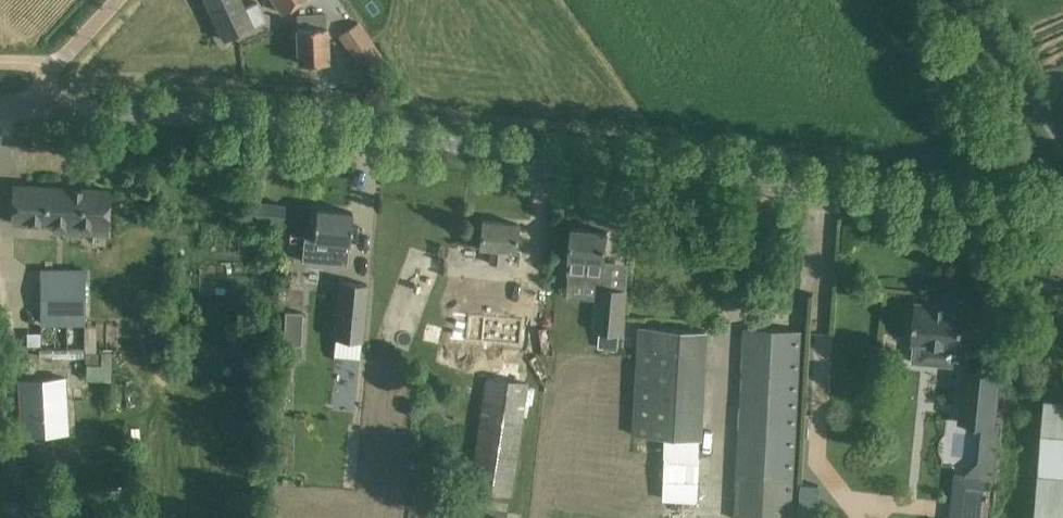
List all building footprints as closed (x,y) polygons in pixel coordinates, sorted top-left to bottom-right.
[(264,20),(256,3),(245,8),(241,0),(206,0),(224,39),(264,20)] [(283,12),(300,0),(274,0),(283,12)] [(326,13),(296,15),(298,63),(328,62),(326,13)] [(387,65),(358,22),(340,35),(368,78),(387,65)] [(12,221),(108,226),(109,213),(110,191),(14,186),(13,208),(13,218),(12,221)] [(285,205),(256,201),(254,218),(283,221),(285,205)] [(304,238),(302,261),(346,265),(348,242),(349,242),(350,234),(352,212),(317,209),(315,230),(314,239),(304,238)] [(517,223),(482,220),(479,247),(491,248),(489,263),(502,264),(504,249),(515,250),(517,223)] [(608,231),(573,228),(569,280),(602,283),(608,231)] [(367,284),(341,281),(335,338),(361,341),(367,284)] [(627,290),(601,287),(597,331),(622,333),(627,290)] [(41,294),(41,323),(84,322),(84,294),(41,294)] [(914,343),(913,362),(958,366),(960,348),(961,348),(966,308),(917,303),(913,343),(914,343)] [(468,310),(466,336),(520,341),(522,315),(468,310)] [(284,343),(301,344),(303,312),(285,311),(284,343)] [(641,327),(640,350),(705,354),(706,330),(641,327)] [(745,327),(735,517),(792,517),(802,330),(745,327)] [(1002,371),(964,367),(959,423),(997,426),(1002,371)] [(528,382),(486,375),(468,488),(511,495),(528,382)] [(65,378),(18,381),(22,435),(68,433),(65,378)] [(1045,398),(1036,517),(1062,517),(1062,400),(1045,398)] [(955,473),(952,500),(987,504),(990,477),(994,477),(995,465),(977,463),(965,474),(955,473)]
